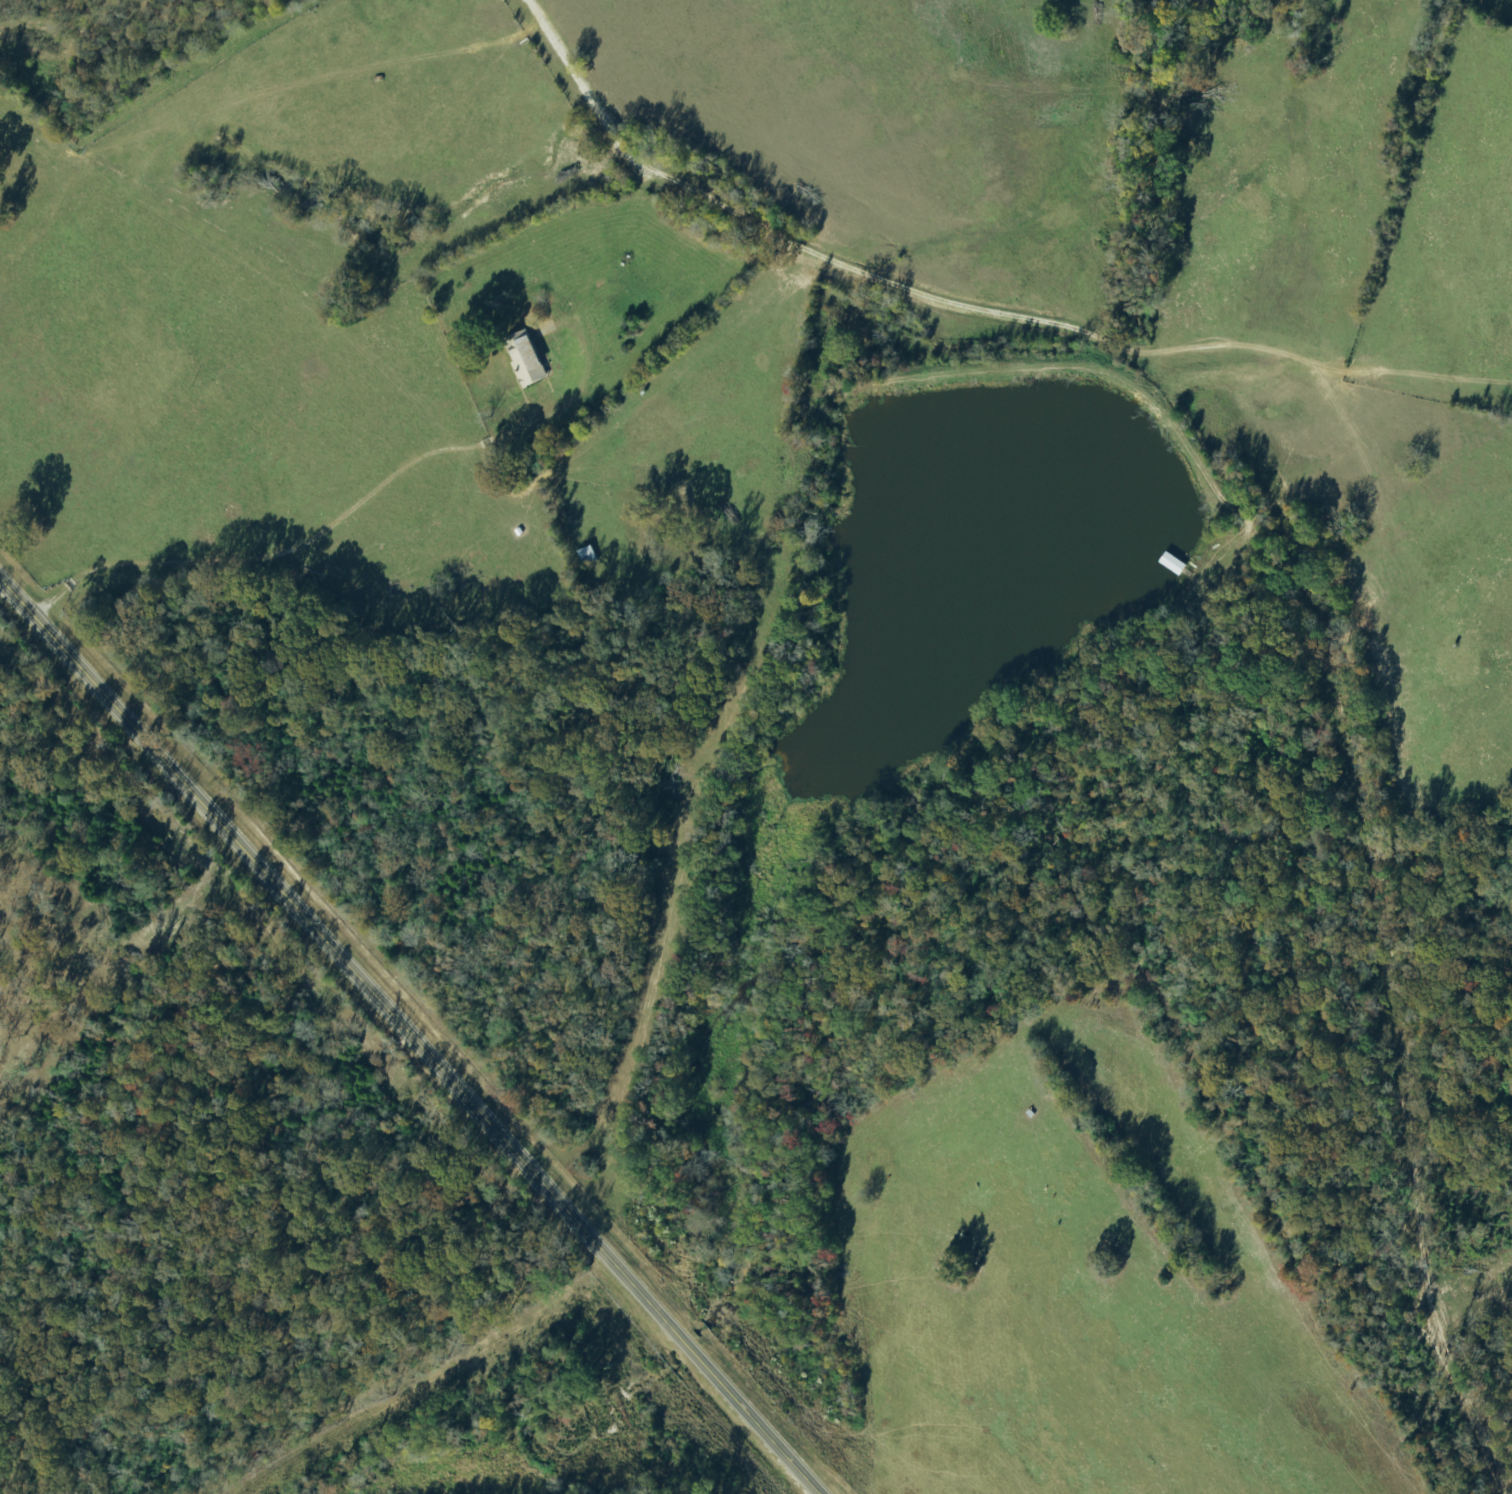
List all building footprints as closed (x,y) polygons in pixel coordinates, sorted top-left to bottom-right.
[(544,379),(524,330),(506,337),(512,350),(506,353),(520,389),(544,379)]
